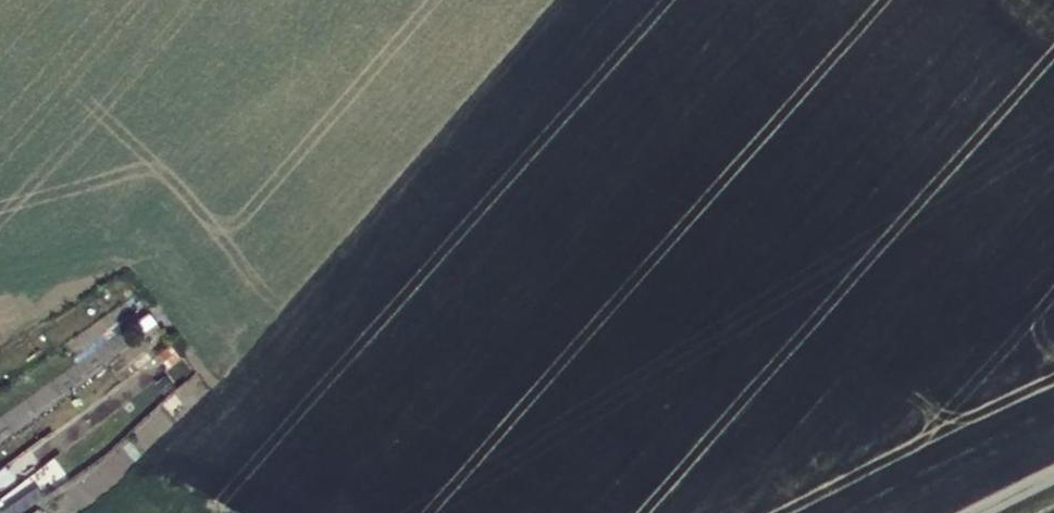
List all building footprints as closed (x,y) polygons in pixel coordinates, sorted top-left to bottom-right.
[(40,505),(29,491),(2,512),(3,512),(29,512),(40,505)] [(40,505),(29,512),(46,512),(40,505)]
